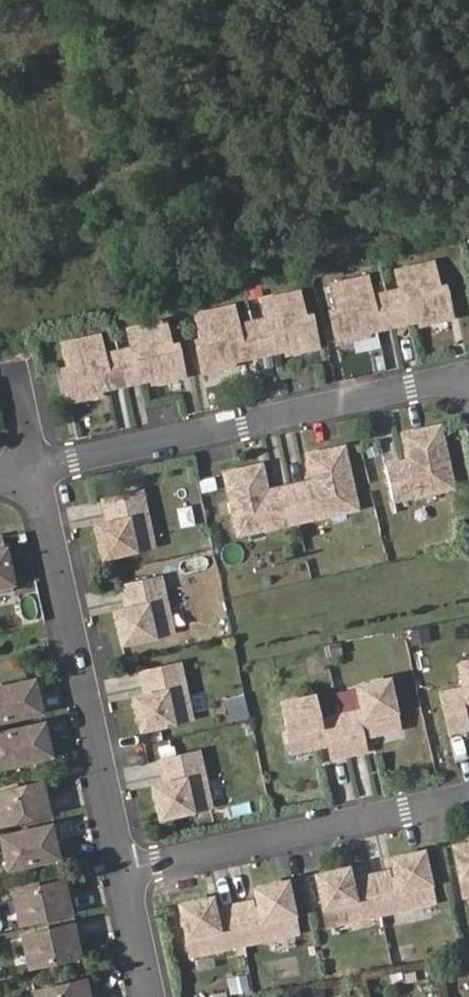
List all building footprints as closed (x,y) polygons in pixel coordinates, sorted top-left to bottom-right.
[(386,289),(393,321),(420,315),(421,319),(451,313),(444,282),(438,284),(432,259),(397,267),(401,286),(386,289)] [(330,307),(337,338),(368,331),(367,327),(393,321),(386,289),(371,293),(366,274),(331,282),(336,306),(330,307)] [(252,319),(259,351),(285,344),(286,349),(316,342),(310,312),(303,313),(298,289),(262,297),(266,316),(252,319)] [(232,303),(196,311),(202,336),(195,337),(202,368),(233,361),(232,356),(259,351),(252,319),(236,322),(232,303)] [(166,319),(130,327),(134,345),(118,348),(125,379),(150,374),(152,379),(184,372),(177,342),(171,344),(166,319)] [(100,332),(62,340),(67,365),(60,366),(67,397),(99,390),(97,385),(125,379),(118,348),(104,351),(100,332)] [(453,483),(440,423),(404,431),(410,457),(411,465),(404,466),(402,458),(386,462),(393,497),(453,483)] [(297,517),(356,504),(343,444),(307,452),(313,478),(315,486),(308,487),(306,479),(290,483),(297,517)] [(410,457),(402,458),(404,466),(411,465),(410,457)] [(261,462),(225,470),(238,531),(297,517),(290,483),(274,486),(275,494),(268,496),(266,488),(261,462)] [(313,478),(306,479),(308,487),(315,486),(313,478)] [(274,486),(266,488),(268,496),(275,494),(274,486)] [(96,522),(102,554),(152,543),(140,489),(102,497),(105,513),(118,510),(119,517),(107,520),(96,522)] [(118,510),(105,513),(107,520),(119,517),(118,510)] [(0,538),(0,590),(12,588),(1,537),(0,538)] [(159,576),(121,584),(124,600),(137,597),(138,604),(126,607),(114,609),(121,640),(171,630),(159,576)] [(137,597),(124,600),(126,607),(138,604),(137,597)] [(437,691),(447,735),(468,730),(465,716),(468,715),(468,657),(452,661),(458,687),(437,691)] [(178,662),(140,671),(144,686),(156,683),(157,690),(145,693),(133,696),(140,727),(190,716),(178,662)] [(400,730),(388,675),(351,683),(356,707),(317,716),(311,691),(275,699),(288,754),(325,746),(328,760),(367,752),(364,738),(400,730)] [(39,711),(36,695),(31,696),(27,681),(0,687),(0,720),(39,711)] [(156,683),(144,686),(145,693),(157,690),(156,683)] [(44,755),(40,740),(45,739),(42,723),(0,732),(0,765),(34,757),(44,755)] [(197,750),(160,759),(163,774),(175,772),(177,779),(165,781),(153,784),(159,815),(209,804),(197,750)] [(163,774),(165,781),(177,779),(175,772),(163,774)] [(51,812),(48,796),(43,797),(39,782),(0,790),(0,823),(51,812)] [(56,856),(52,841),(57,840),(54,824),(0,836),(7,867),(56,856)] [(454,843),(465,893),(468,892),(468,840),(454,843)] [(316,873),(327,924),(435,900),(423,850),(392,857),(395,869),(397,881),(390,883),(388,871),(357,877),(360,890),(353,891),(350,879),(348,867),(316,873)] [(395,869),(388,871),(390,883),(397,881),(395,869)] [(360,890),(357,877),(350,879),(353,891),(360,890)] [(210,897),(179,903),(190,954),(297,930),(286,880),(255,887),(257,900),(260,911),(253,913),(251,901),(220,908),(223,920),(216,921),(213,909),(210,897)] [(19,923),(73,911),(69,895),(64,896),(61,881),(12,891),(19,923)] [(251,901),(253,913),(260,911),(257,900),(251,901)] [(213,909),(216,921),(223,920),(220,908),(213,909)] [(75,923),(22,935),(28,966),(77,955),(74,940),(79,939),(75,923)] [(34,990),(35,996),(92,996),(91,994),(86,995),(83,979),(34,990)]
